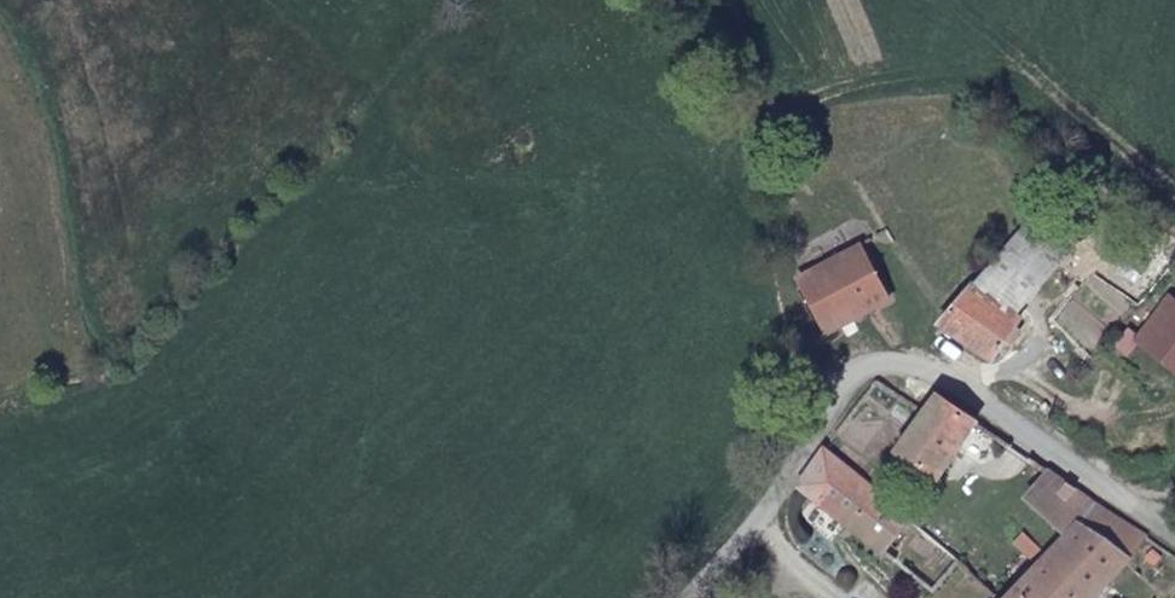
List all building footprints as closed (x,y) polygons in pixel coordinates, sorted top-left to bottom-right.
[(1078,241),(1040,212),(1031,222),(983,280),(1024,310),(1078,241)] [(869,239),(806,273),(836,331),(899,297),(869,239)] [(944,315),(938,321),(1002,361),(1028,322),(975,282),(944,315)] [(1151,330),(1174,350),(1174,298),(1151,330)] [(943,386),(927,404),(898,442),(943,476),(987,417),(943,386)] [(912,506),(831,443),(801,476),(882,541),(912,506)] [(1067,524),(1096,493),(1054,464),(1030,496),(1067,524)] [(1152,531),(1098,494),(1096,493),(1067,524),(1049,545),(1039,556),(1001,597),(1092,597),(1152,531)] [(1013,535),(1039,556),(1049,545),(1021,524),(1013,535)]
